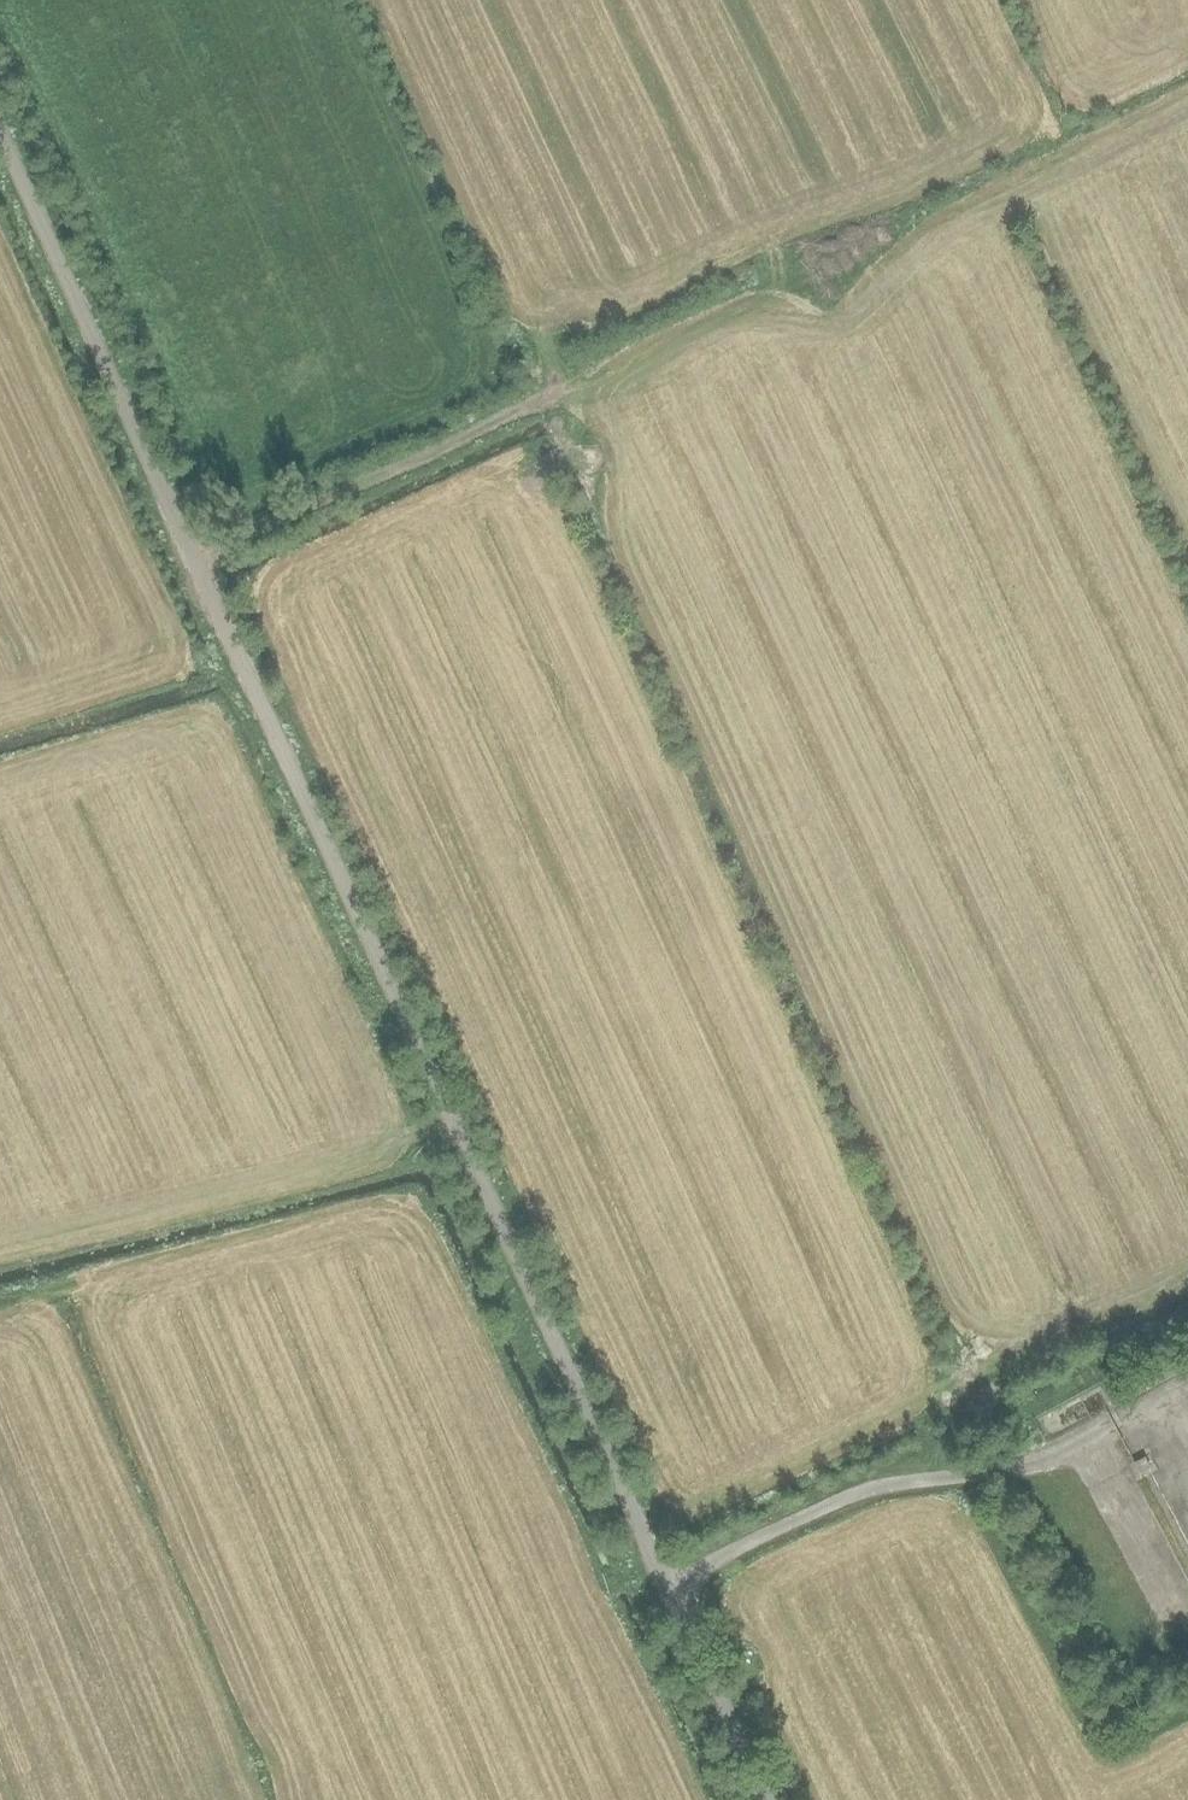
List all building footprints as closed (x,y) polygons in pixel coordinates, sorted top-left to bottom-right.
[(1151,1468),(1144,1456),(1133,1462),(1139,1474),(1151,1468)]
